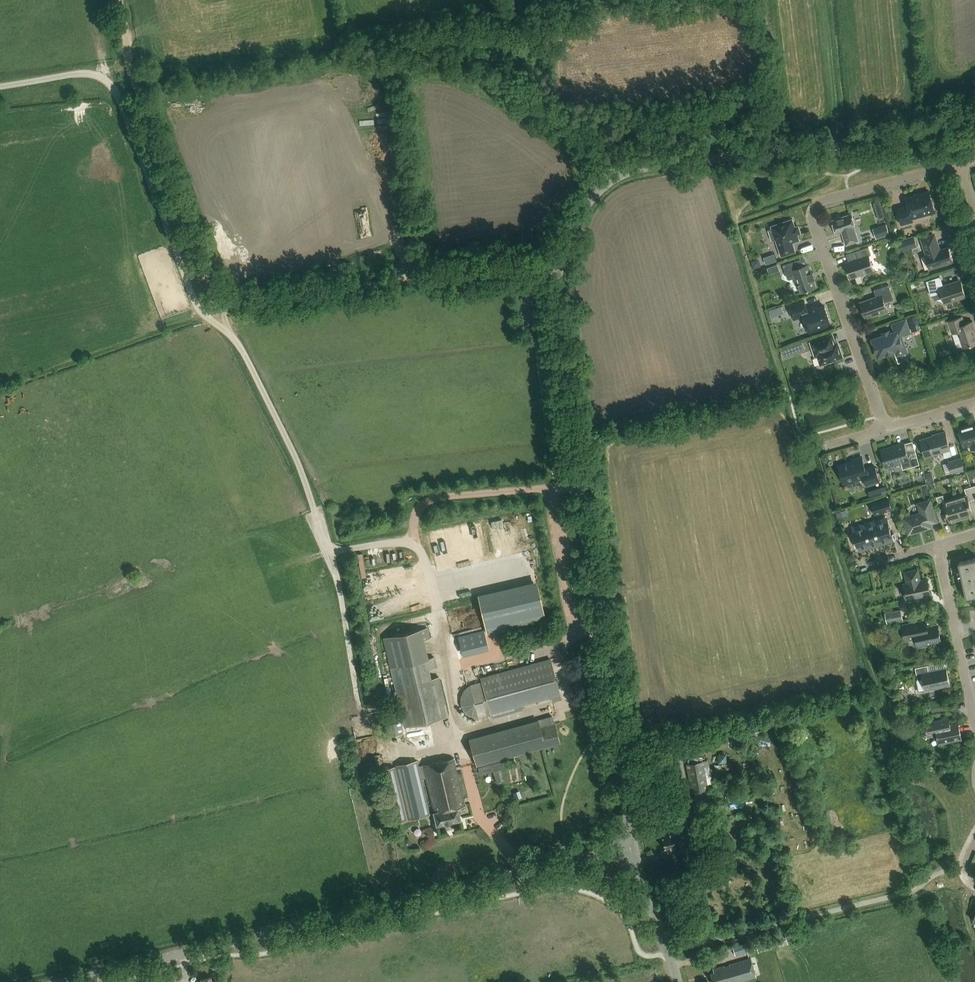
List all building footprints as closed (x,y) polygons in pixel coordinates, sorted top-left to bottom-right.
[(207,180),(220,175),(216,164),(203,169),(207,180)] [(912,218),(935,212),(929,192),(906,198),(908,206),(897,209),(902,224),(913,221),(912,218)] [(880,201),(874,203),(876,211),(883,209),(880,201)] [(244,214),(229,220),(233,230),(247,224),(244,214)] [(846,245),(859,241),(854,228),(856,227),(852,214),(841,218),(839,217),(836,218),(835,220),(832,220),(837,234),(842,232),(846,245)] [(797,235),(800,233),(798,227),(795,227),(793,219),(784,222),(784,223),(773,227),(773,228),(769,230),(772,241),(777,239),(782,255),(794,251),(791,242),(798,240),(797,235)] [(886,224),(879,226),(883,237),(890,235),(886,224)] [(930,269),(953,261),(949,247),(940,250),(935,234),(921,239),(926,255),(925,255),(930,269)] [(914,237),(897,243),(898,248),(916,242),(914,237)] [(852,278),(874,271),(869,256),(871,255),(868,247),(855,252),(858,259),(847,263),(852,278)] [(762,256),(765,263),(776,260),(774,253),(762,256)] [(757,260),(752,261),(754,268),(762,266),(760,261),(757,260)] [(801,293),(816,287),(813,279),(815,279),(813,272),(811,273),(808,265),(799,268),(796,260),(783,265),(788,280),(796,278),(801,293)] [(777,264),(768,267),(770,273),(779,270),(777,264)] [(946,303),(965,296),(960,281),(943,286),(940,277),(926,281),(931,296),(942,292),(946,303)] [(894,300),(893,298),(889,285),(874,290),(876,297),(860,302),(866,318),(880,314),(880,315),(888,312),(885,303),(894,300)] [(824,325),(830,322),(825,306),(818,308),(818,307),(808,310),(805,301),(790,306),(794,319),(804,315),(809,332),(825,326),(824,325)] [(916,315),(908,318),(911,328),(920,325),(916,315)] [(974,344),(974,328),(973,321),(965,324),(962,317),(948,321),(952,333),(958,332),(963,347),(974,344)] [(890,332),(884,334),(884,336),(873,340),(879,357),(896,351),(897,353),(907,350),(902,336),(911,333),(906,319),(892,324),(895,332),(890,334),(890,332)] [(821,364),(842,357),(838,343),(828,347),(825,338),(811,343),(814,352),(817,351),(821,364)] [(792,345),(781,349),(784,356),(794,353),(792,345)] [(959,428),(965,447),(972,445),(973,449),(974,448),(974,423),(959,428)] [(945,458),(952,456),(950,449),(945,432),(936,434),(937,436),(921,440),(922,445),(921,447),(923,451),(924,452),(926,456),(943,451),(945,458)] [(903,469),(919,464),(915,451),(907,453),(904,444),(881,451),(886,466),(901,462),(903,469)] [(852,459),(853,462),(839,466),(844,483),(864,477),(866,485),(880,481),(875,466),(865,469),(862,457),(852,459)] [(949,460),(952,474),(966,470),(962,457),(949,460)] [(883,495),(880,487),(868,491),(870,498),(883,495)] [(956,499),(962,518),(973,515),(969,501),(974,499),(971,487),(965,489),(967,496),(956,499)] [(950,521),(962,518),(956,499),(945,502),(943,495),(937,497),(940,509),(946,508),(950,521)] [(871,502),(875,515),(893,510),(889,496),(871,502)] [(930,523),(936,521),(930,500),(919,504),(921,513),(904,518),(909,534),(932,527),(930,523)] [(859,548),(892,538),(887,521),(875,524),(874,521),(865,523),(866,527),(854,530),(855,533),(852,534),(856,546),(859,545),(859,548)] [(460,541),(456,526),(444,529),(447,544),(460,541)] [(368,568),(391,562),(389,552),(365,558),(368,568)] [(959,562),(967,598),(974,596),(974,558),(959,562)] [(904,584),(907,599),(931,594),(927,579),(921,581),(918,569),(905,572),(907,584),(904,584)] [(901,609),(885,613),(888,624),(904,620),(901,609)] [(918,644),(921,646),(941,641),(938,626),(923,629),(921,622),(905,625),(908,637),(911,639),(917,637),(918,644)] [(383,637),(404,726),(449,715),(439,674),(432,676),(430,668),(437,667),(435,655),(428,657),(424,639),(430,637),(428,626),(383,637)] [(551,696),(552,702),(561,700),(550,660),(481,679),(492,718),(524,710),(522,704),(551,696)] [(926,690),(950,685),(946,668),(929,672),(927,665),(915,668),(918,680),(923,679),(926,690)] [(477,719),(479,719),(470,684),(468,685),(467,686),(466,687),(465,688),(464,689),(463,690),(462,691),(462,692),(461,694),(461,695),(461,696),(460,697),(460,699),(460,700),(460,701),(460,702),(460,704),(461,705),(461,706),(461,707),(462,709),(463,710),(463,711),(464,712),(465,713),(466,714),(467,715),(469,716),(470,717),(472,718),(474,718),(477,719)] [(943,703),(926,707),(926,709),(931,708),(932,712),(944,709),(943,703)] [(398,705),(385,707),(389,734),(402,732),(398,705)] [(940,743),(962,739),(958,723),(950,725),(949,718),(925,723),(928,736),(938,734),(940,743)] [(477,767),(560,744),(554,725),(540,729),(538,721),(470,740),(477,767)] [(723,732),(705,735),(707,746),(725,742),(723,732)] [(677,761),(675,747),(665,748),(666,762),(677,761)] [(731,761),(730,752),(720,752),(720,761),(731,761)] [(384,770),(397,822),(430,815),(422,779),(426,778),(437,826),(461,820),(458,808),(465,806),(454,758),(419,767),(417,761),(396,766),(396,767),(384,770)] [(703,761),(686,764),(691,792),(696,791),(705,789),(709,788),(703,761)] [(500,762),(478,767),(481,780),(503,775),(500,762)] [(729,763),(715,765),(716,773),(723,773),(723,776),(730,775),(729,763)] [(705,789),(696,791),(697,805),(706,805),(705,789)] [(692,818),(689,802),(681,804),(684,819),(692,818)] [(683,843),(692,841),(690,833),(681,835),(680,830),(660,834),(664,850),(683,846),(683,843)] [(752,940),(733,946),(735,954),(757,948),(758,952),(788,943),(785,933),(753,943),(752,940)] [(724,966),(713,969),(714,973),(711,973),(714,981),(738,981),(756,977),(751,958),(729,964),(730,967),(725,968),(724,966)]
